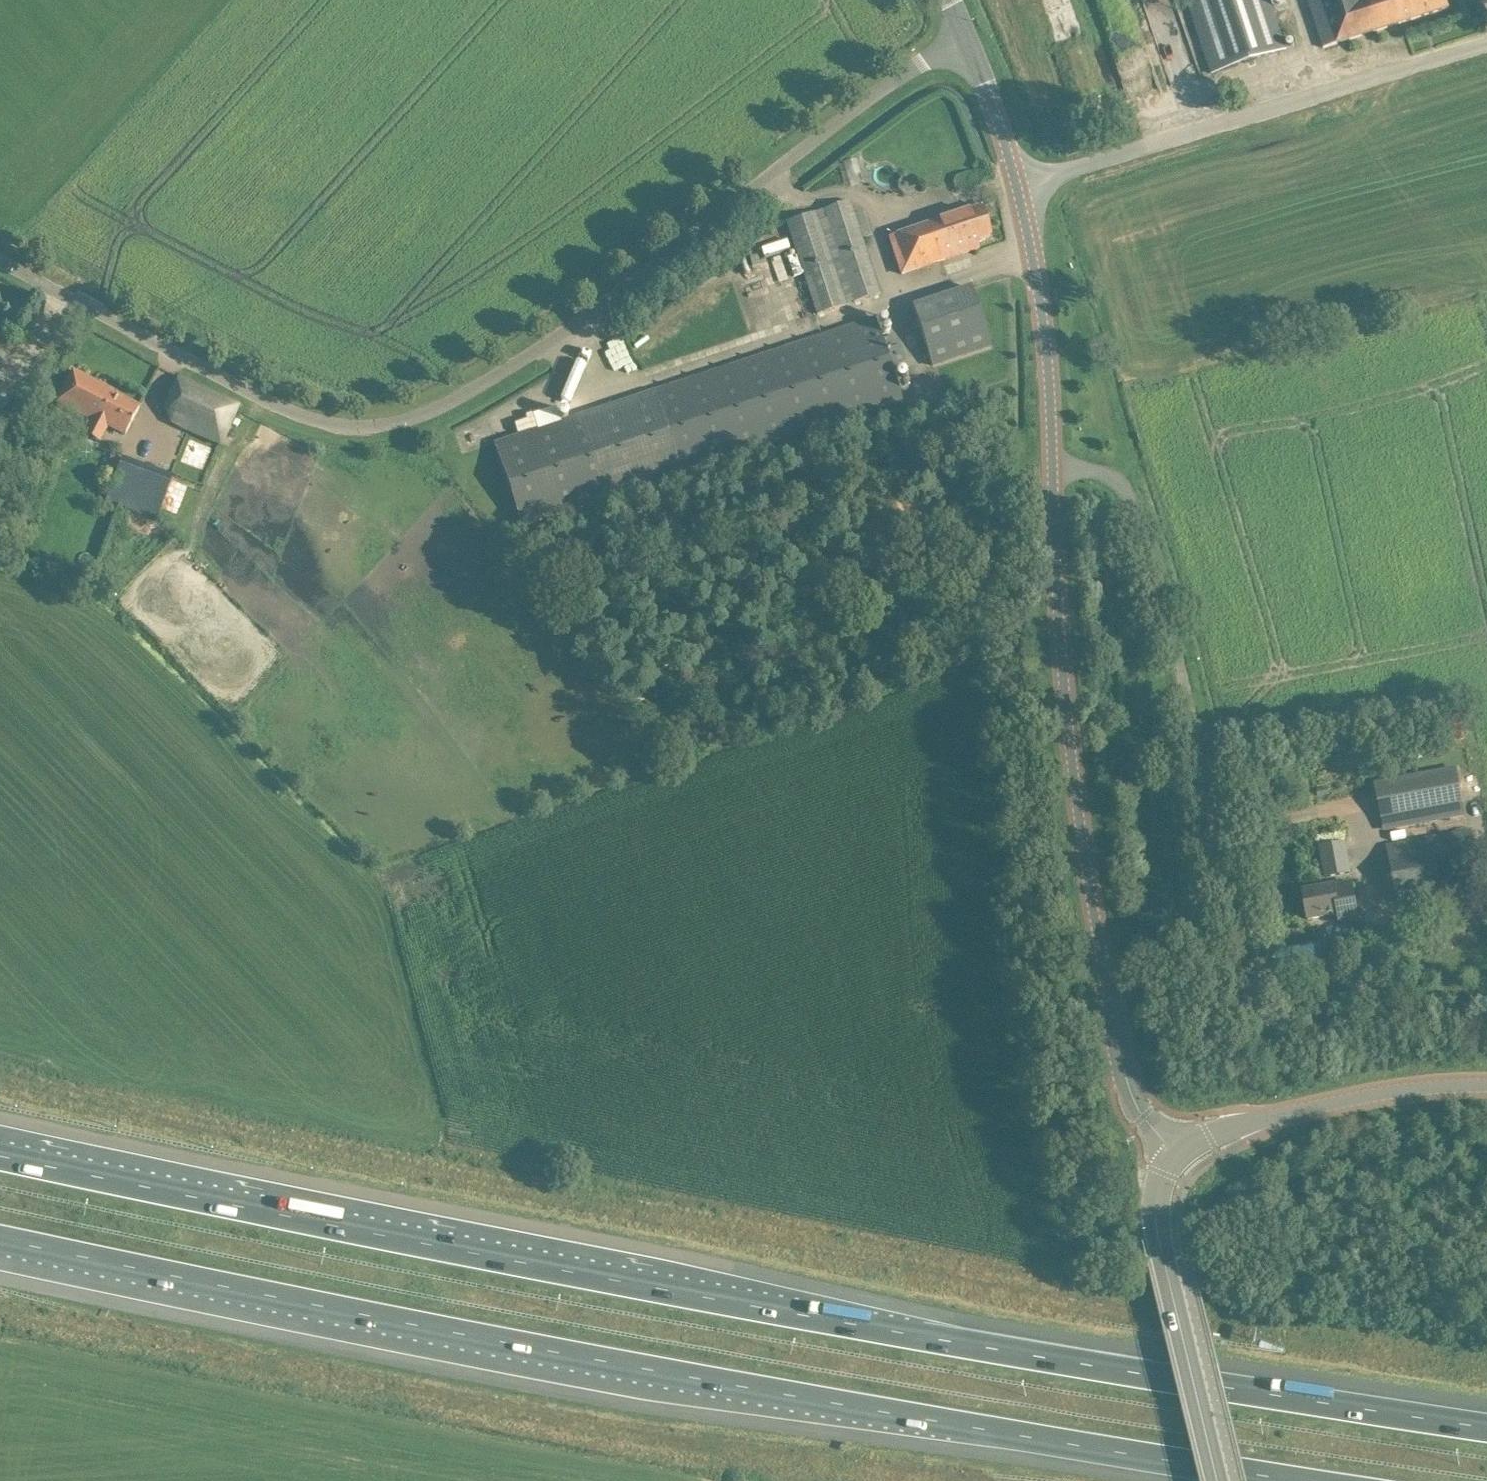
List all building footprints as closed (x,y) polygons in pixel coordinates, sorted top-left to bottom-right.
[(1207,55),(1213,74),(1287,49),(1270,0),(1189,0),(1207,55)] [(1313,14),(1358,0),(1308,0),(1313,14)] [(1313,14),(1324,47),(1393,25),(1385,0),(1358,0),(1313,14)] [(1393,25),(1448,7),(1446,0),(1385,0),(1393,25)] [(849,201),(821,210),(852,303),(880,294),(849,201)] [(889,237),(896,256),(902,274),(979,249),(977,243),(992,238),(981,206),(889,237)] [(852,303),(821,210),(786,222),(817,314),(852,303)] [(971,290),(911,309),(931,375),(992,356),(971,290)] [(883,339),(882,336),(875,317),(495,442),(523,526),(903,401),(893,372),(908,368),(900,345),(897,347),(893,336),(883,339)] [(73,370),(56,402),(92,421),(85,434),(99,442),(107,426),(125,435),(139,407),(112,393),(113,391),(73,370)] [(179,377),(170,395),(167,402),(177,406),(172,419),(221,442),(238,405),(179,377)] [(125,453),(106,501),(155,520),(174,472),(125,453)] [(1462,805),(1455,769),(1376,785),(1383,820),(1462,805)] [(1317,790),(1319,796),(1331,794),(1329,788),(1317,790)] [(1388,846),(1395,883),(1399,903),(1442,895),(1439,876),(1479,869),(1476,849),(1473,830),(1388,846)] [(1322,860),(1324,878),(1351,874),(1348,857),(1322,860)] [(1352,884),(1323,889),(1304,892),(1309,920),(1339,914),(1340,922),(1358,918),(1352,884)]
